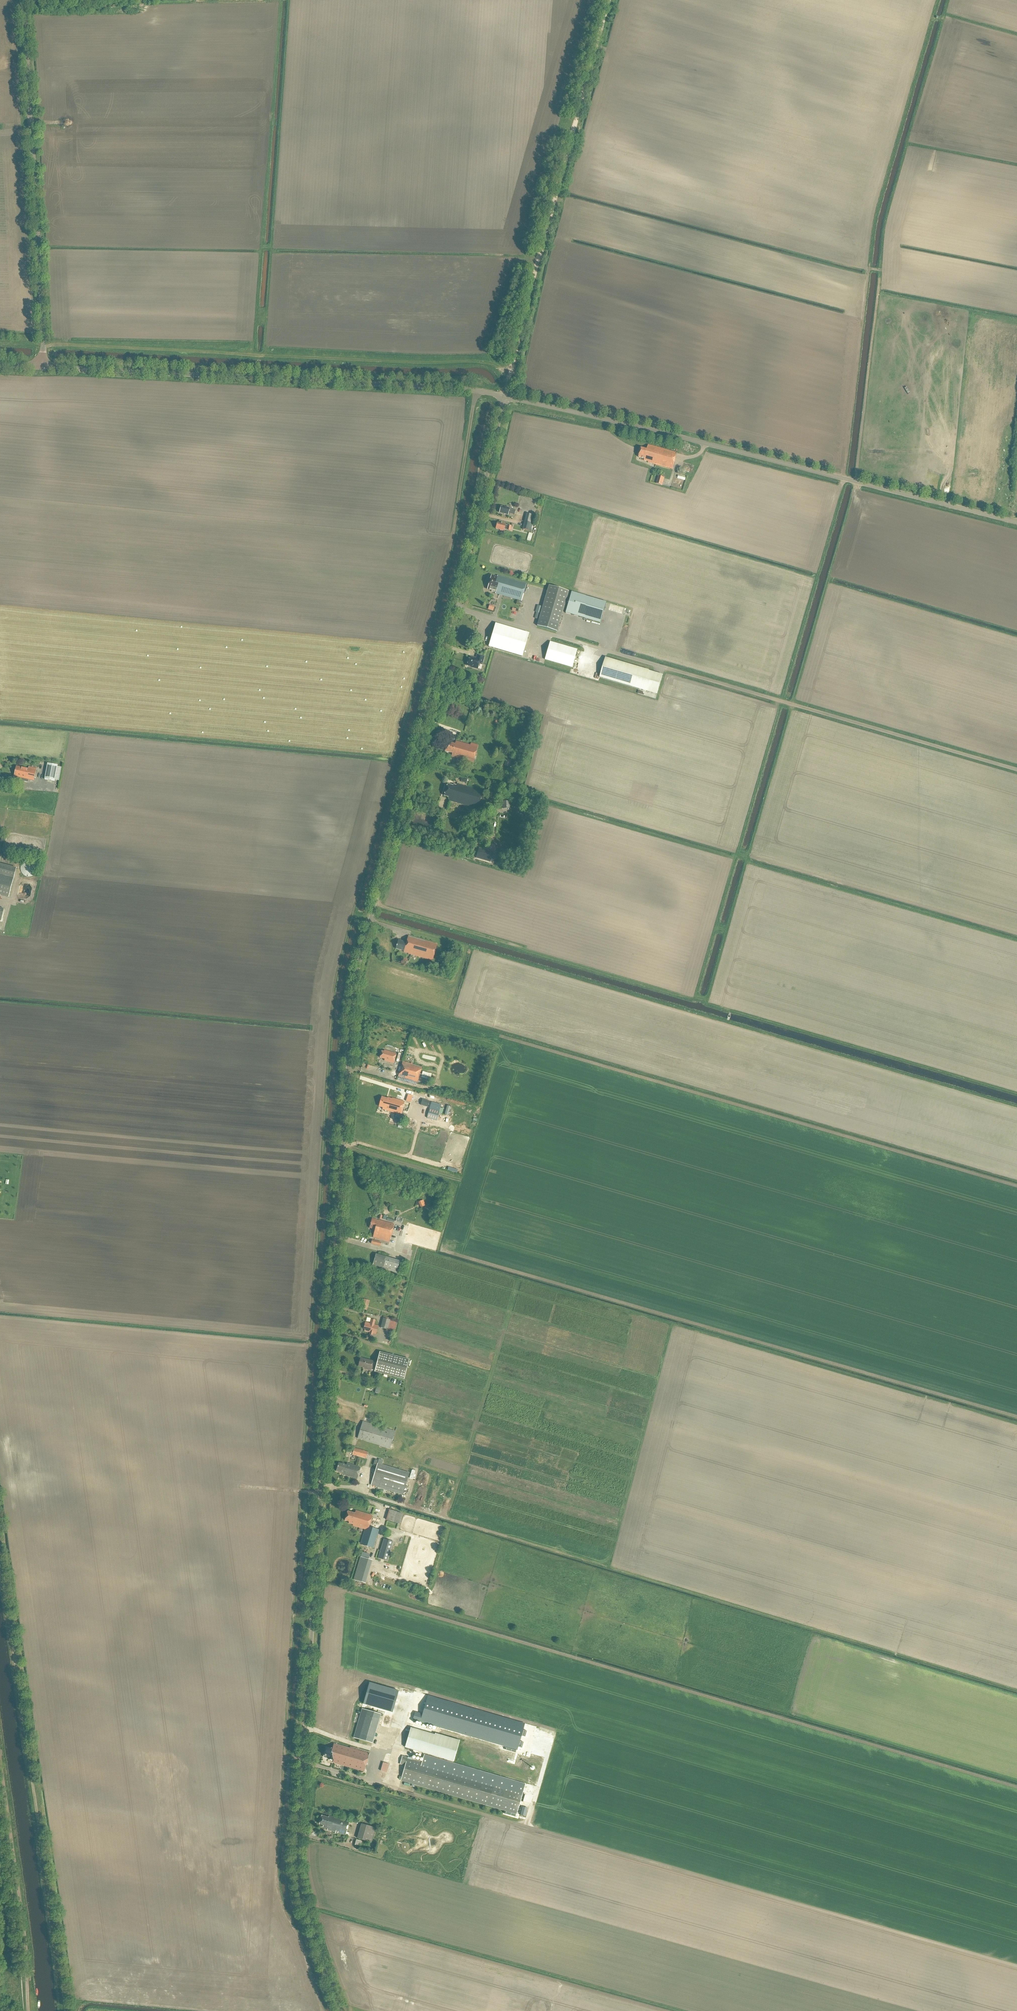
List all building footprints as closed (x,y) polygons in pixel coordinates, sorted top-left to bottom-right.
[(648,462),(648,463),(672,470),(673,470),(677,453),(648,445),(647,450),(641,449),(639,458),(644,459),(644,461),(648,462)] [(662,486),(664,478),(658,476),(656,484),(662,486)] [(501,507),(500,513),(508,515),(508,514),(514,516),(515,511),(509,509),(510,508),(506,508),(501,507)] [(527,514),(525,522),(532,524),(535,515),(533,515),(533,516),(527,514)] [(532,524),(525,522),(523,530),(530,532),(532,524)] [(497,523),(495,529),(504,531),(504,530),(510,532),(511,527),(505,525),(506,524),(502,524),(497,523)] [(491,576),(487,590),(492,591),(491,592),(495,593),(495,594),(521,602),(526,584),(497,576),(497,578),(491,576)] [(557,632),(568,592),(549,586),(537,627),(557,632)] [(601,624),(606,604),(571,593),(565,613),(601,624)] [(529,634),(495,624),(488,647),(522,657),(529,634)] [(550,642),(545,660),(572,668),(577,650),(550,642)] [(473,668),(477,670),(479,664),(482,665),(484,657),(477,655),(476,659),(470,658),(470,660),(469,659),(467,666),(473,668)] [(605,658),(600,678),(648,692),(653,673),(605,658)] [(445,752),(452,754),(451,757),(473,763),(478,745),(471,743),(470,746),(456,742),(455,745),(447,743),(445,752)] [(47,764),(44,779),(55,781),(58,766),(47,764)] [(28,769),(16,767),(14,777),(16,777),(15,783),(20,784),(20,781),(28,783),(29,780),(34,781),(37,769),(29,767),(28,769)] [(483,792),(457,784),(456,786),(454,785),(453,786),(447,785),(444,796),(448,797),(449,801),(469,807),(468,809),(477,812),(477,811),(483,812),(485,806),(479,804),(483,792)] [(487,791),(497,794),(499,788),(489,785),(487,791)] [(478,845),(475,854),(490,859),(493,849),(478,845)] [(21,866),(21,869),(21,871),(22,874),(24,875),(26,877),(29,877),(31,877),(33,875),(35,874),(36,871),(37,869),(36,866),(35,864),(33,862),(31,861),(29,861),(26,861),(24,862),(22,864),(21,866)] [(0,864),(0,895),(9,898),(17,869),(0,864)] [(396,946),(396,947),(396,949),(404,951),(403,952),(409,954),(408,954),(432,961),(437,945),(408,936),(406,943),(398,940),(397,946),(396,946)] [(384,1052),(382,1052),(380,1058),(385,1060),(384,1061),(394,1064),(396,1054),(384,1051),(384,1052)] [(422,1066),(403,1061),(398,1078),(417,1083),(422,1066)] [(401,1115),(405,1102),(392,1098),(392,1099),(388,1098),(387,1100),(381,1098),(379,1106),(383,1107),(382,1110),(401,1115)] [(439,1111),(429,1109),(427,1118),(437,1121),(439,1111)] [(370,1228),(375,1230),(373,1238),(390,1242),(395,1225),(372,1218),(370,1228)] [(376,1255),(372,1266),(396,1273),(400,1261),(376,1255)] [(383,1318),(381,1328),(387,1330),(390,1320),(383,1318)] [(374,1325),(375,1321),(372,1320),(370,1324),(365,1323),(364,1329),(365,1329),(365,1331),(376,1334),(378,1326),(374,1325)] [(390,1320),(387,1330),(394,1332),(397,1322),(390,1320)] [(360,1358),(358,1367),(363,1368),(363,1369),(371,1371),(371,1370),(375,1371),(404,1379),(409,1359),(380,1352),(377,1364),(373,1363),(373,1362),(360,1358)] [(362,1422),(357,1439),(390,1449),(395,1432),(362,1422)] [(355,1448),(352,1455),(366,1459),(368,1452),(355,1448)] [(336,1471),(344,1474),(344,1475),(357,1479),(361,1468),(349,1464),(347,1464),(347,1465),(339,1463),(336,1471)] [(377,1464),(371,1485),(403,1495),(409,1473),(377,1464)] [(402,1514),(389,1510),(386,1520),(399,1524),(402,1514)] [(369,1527),(372,1516),(356,1511),(355,1514),(347,1511),(345,1521),(349,1522),(349,1524),(353,1525),(353,1526),(365,1529),(361,1545),(373,1549),(379,1530),(369,1527)] [(384,1539),(380,1551),(390,1553),(393,1542),(384,1539)] [(354,1580),(366,1584),(373,1561),(369,1559),(370,1554),(362,1552),(354,1580)] [(416,1703),(414,1713),(517,1743),(527,1709),(433,1682),(426,1705),(416,1703)] [(369,1685),(364,1701),(393,1709),(398,1694),(369,1685)] [(362,1708),(354,1738),(373,1743),(381,1713),(362,1708)] [(412,1727),(406,1746),(454,1760),(460,1741),(412,1727)] [(364,1752),(334,1744),(332,1749),(327,1747),(324,1756),(330,1757),(329,1759),(333,1761),(333,1762),(334,1762),(334,1763),(364,1772),(370,1753),(364,1751),(364,1752)] [(408,1757),(402,1756),(400,1764),(405,1766),(401,1781),(516,1815),(523,1792),(411,1760),(412,1758),(408,1757)] [(389,1764),(383,1762),(380,1771),(387,1773),(389,1764)] [(327,1830),(336,1832),(335,1833),(337,1834),(338,1833),(345,1835),(350,1820),(329,1814),(328,1818),(322,1816),(319,1824),(323,1825),(323,1827),(327,1829),(327,1830)] [(357,1838),(372,1842),(376,1827),(361,1823),(357,1838)]
